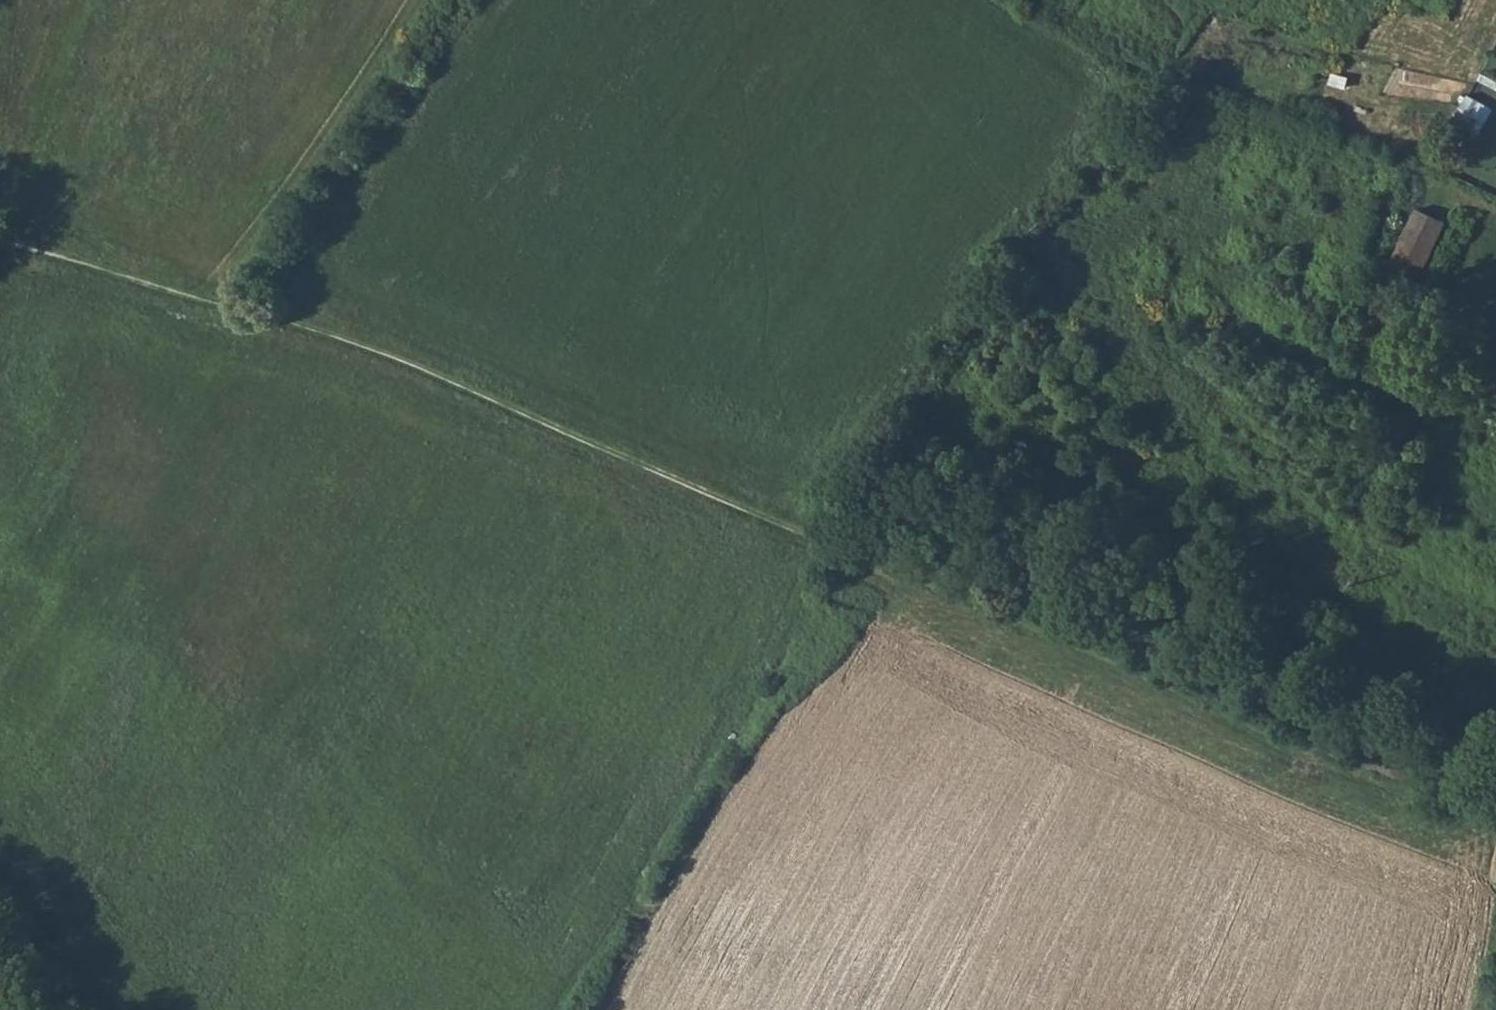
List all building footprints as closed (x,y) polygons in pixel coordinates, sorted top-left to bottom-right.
[(1452,122),(1480,136),(1495,109),(1467,94),(1452,122)] [(1401,253),(1429,261),(1442,216),(1415,207),(1401,253)]
